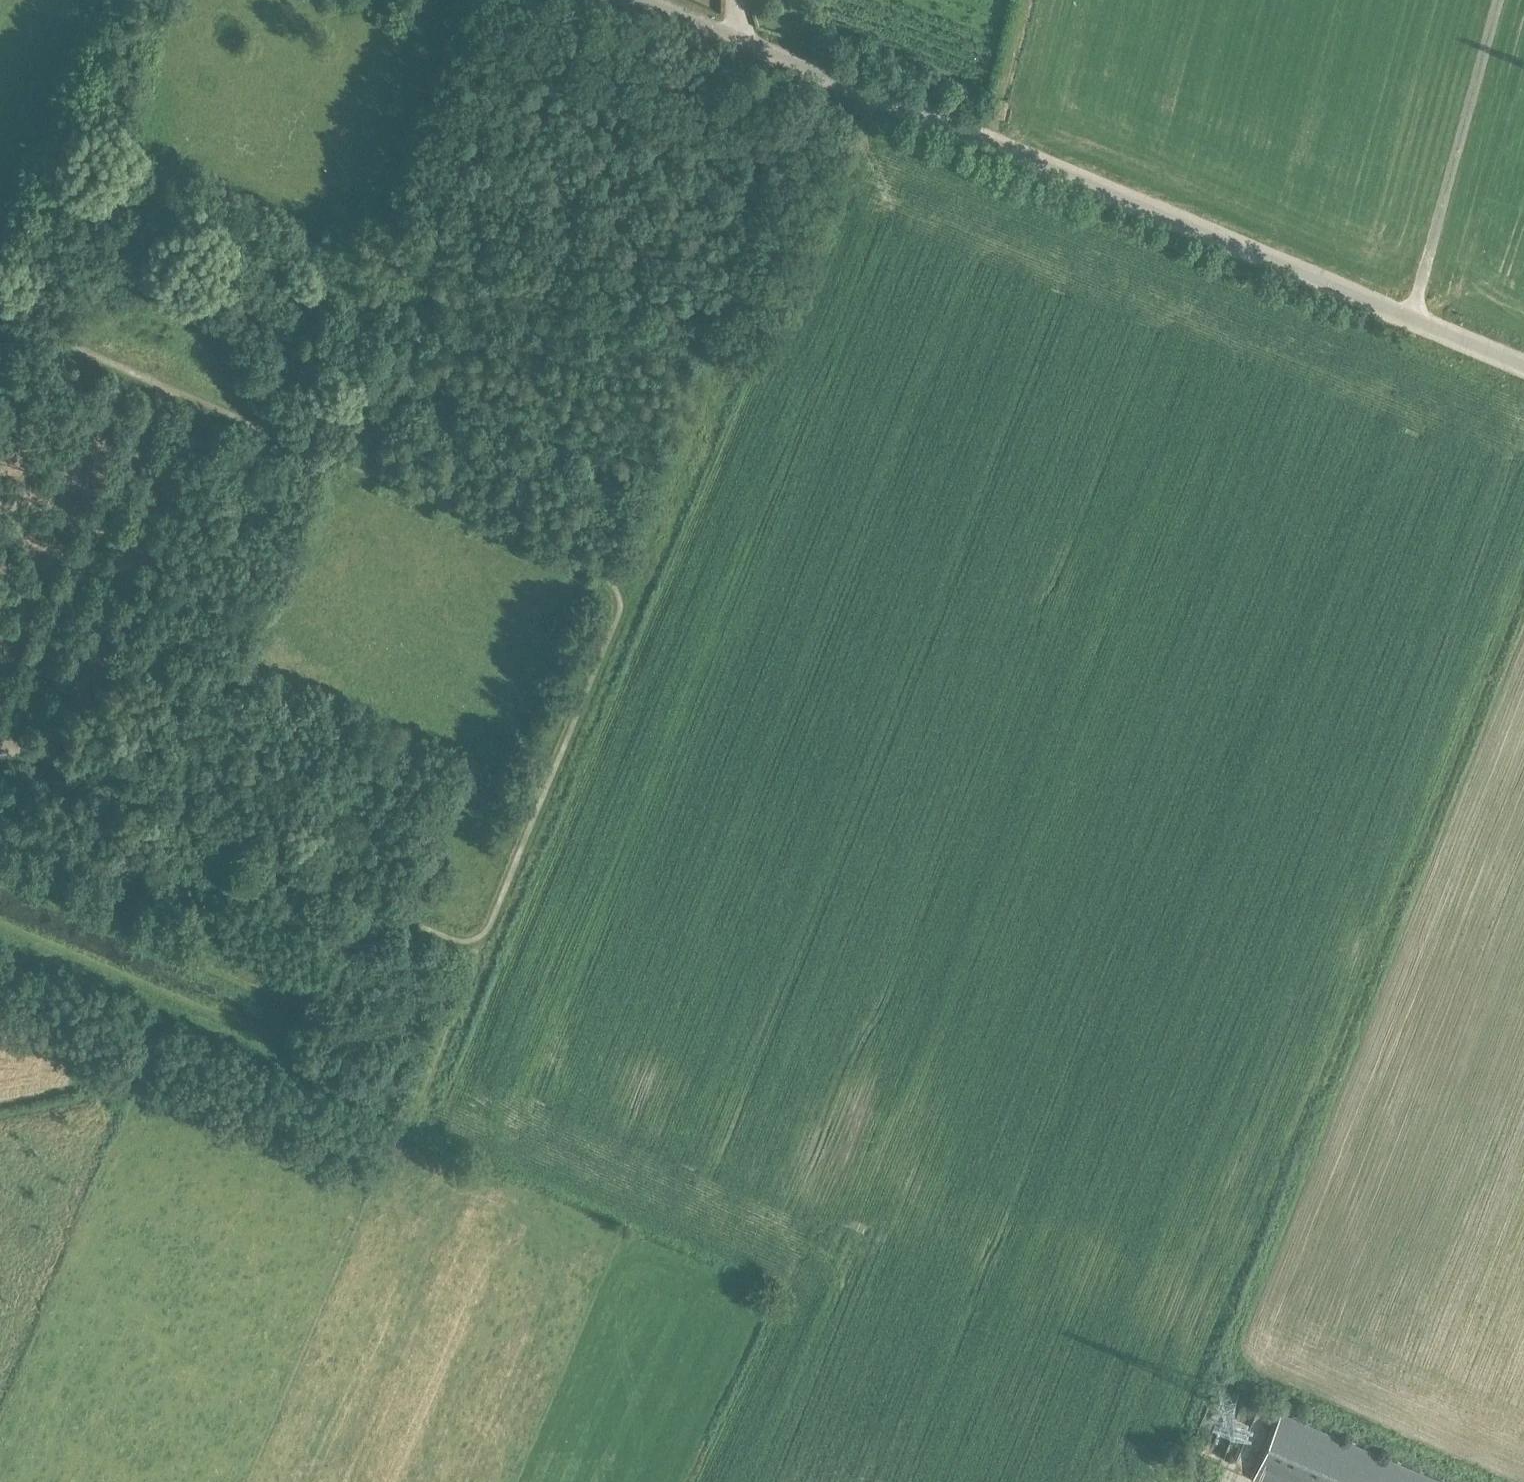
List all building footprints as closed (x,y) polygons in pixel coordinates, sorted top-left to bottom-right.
[(1257,1477),(1269,1481),(1444,1481),(1284,1413),(1257,1477)]
